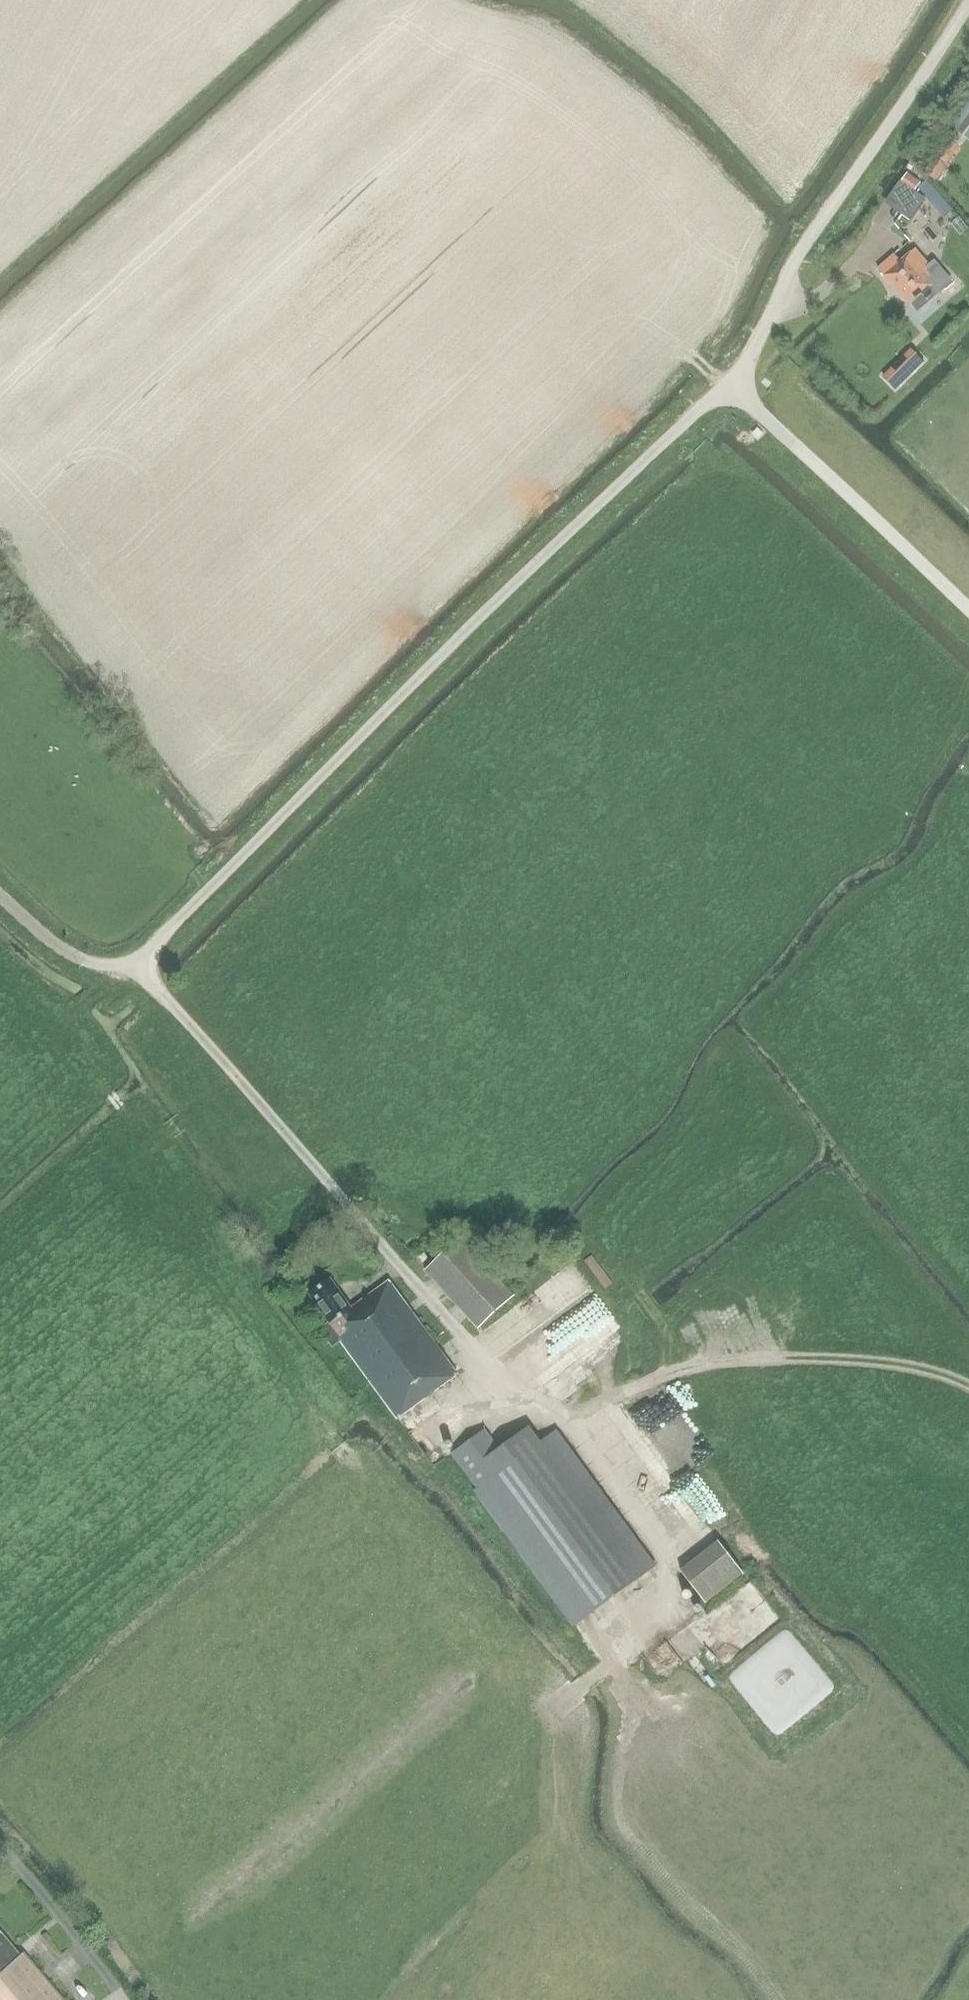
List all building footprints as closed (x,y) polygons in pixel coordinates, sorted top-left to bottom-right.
[(957,131),(968,140),(968,114),(957,131)] [(951,138),(924,173),(938,184),(966,149),(951,138)] [(900,181),(914,191),(921,182),(907,172),(900,181)] [(934,204),(941,197),(926,180),(920,188),(934,204)] [(933,269),(915,249),(905,258),(901,254),(896,258),(893,255),(878,268),(884,275),(909,305),(911,303),(918,310),(952,280),(940,267),(937,266),(933,269)] [(895,390),(923,361),(910,348),(881,376),(895,390)] [(487,1322),(515,1300),(463,1236),(434,1259),(475,1310),(476,1309),(487,1322)] [(398,1419),(457,1375),(388,1282),(351,1309),(330,1279),(309,1294),(341,1338),(339,1339),(398,1419)] [(556,1431),(540,1442),(528,1426),(498,1448),(485,1430),(452,1454),(477,1488),(475,1489),(575,1625),(655,1567),(556,1431)] [(706,1603),(743,1572),(718,1542),(680,1572),(706,1603)] [(709,1645),(691,1661),(709,1681),(727,1665),(709,1645)] [(22,1952),(18,1956),(0,1934),(0,1999),(63,1999),(22,1952)]
